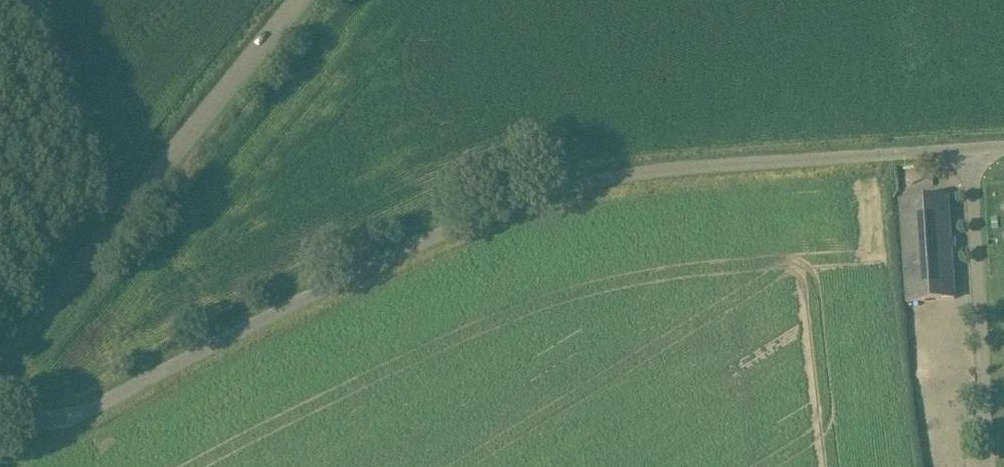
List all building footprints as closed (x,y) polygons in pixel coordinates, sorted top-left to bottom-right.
[(901,202),(906,274),(908,304),(956,301),(953,270),(952,251),(955,251),(955,240),(951,240),(948,199),(901,202)]
